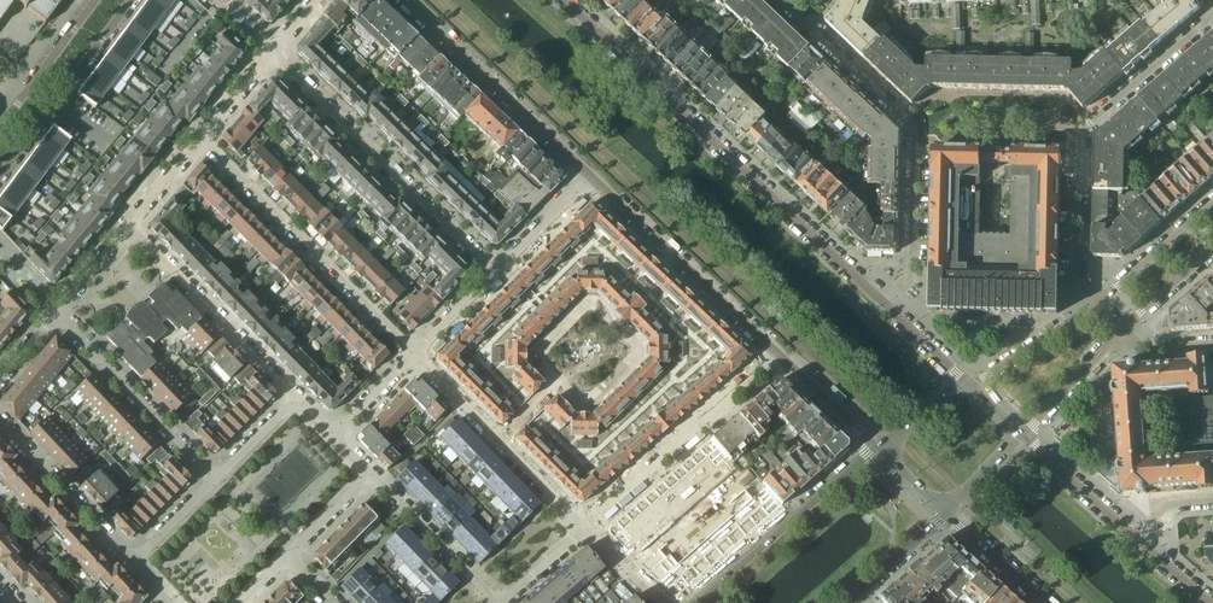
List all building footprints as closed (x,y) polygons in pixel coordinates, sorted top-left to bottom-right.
[(16,1),(16,0),(0,0),(0,22),(16,1)] [(16,1),(46,23),(63,0),(16,0),(16,1)] [(157,0),(149,0),(144,6),(162,19),(169,9),(157,0)] [(169,9),(176,0),(157,0),(169,9)] [(266,23),(271,23),(284,7),(276,0),(243,0),(266,23)] [(323,17),(337,31),(352,14),(357,19),(373,0),(337,0),(323,17)] [(387,7),(379,0),(373,0),(357,19),(356,21),(359,24),(355,27),(362,34),(387,7)] [(629,0),(609,0),(606,3),(617,13),(629,0)] [(636,0),(629,0),(617,13),(629,25),(646,7),(642,2),(640,4),(636,0)] [(677,8),(669,0),(665,5),(673,13),(677,8)] [(777,15),(761,0),(718,0),(766,45),(786,24),(777,15)] [(841,4),(839,8),(826,22),(865,59),(882,41),(863,23),(872,0),(843,0),(841,4)] [(1041,25),(1039,5),(1039,0),(1030,1),(1032,25),(1041,25)] [(1068,10),(1078,9),(1078,4),(1073,4),(1073,0),(1067,0),(1068,10)] [(1194,0),(1161,0),(1164,7),(1143,25),(1159,43),(1201,8),(1194,0)] [(649,4),(646,7),(629,25),(638,33),(657,12),(649,4)] [(961,29),(960,4),(951,4),(951,9),(945,9),(946,18),(952,17),(952,30),(961,29)] [(162,19),(144,6),(137,16),(154,29),(162,19)] [(204,10),(200,6),(196,10),(201,15),(204,11),(204,10)] [(376,40),(397,17),(387,7),(362,34),(359,37),(364,42),(356,51),(365,59),(379,44),(376,40)] [(677,10),(682,16),(685,12),(680,7),(677,10)] [(920,19),(920,11),(909,11),(909,19),(920,19)] [(657,12),(638,33),(646,41),(666,21),(657,12)] [(154,29),(137,16),(130,26),(147,39),(154,29)] [(723,31),(724,32),(735,21),(729,16),(719,27),(723,31)] [(323,17),(313,29),(324,40),(331,33),(335,37),(339,33),(337,31),(323,17)] [(386,50),(407,27),(397,17),(376,40),(379,44),(386,50)] [(669,17),(666,21),(646,41),(655,50),(678,26),(669,17)] [(191,26),(195,22),(190,18),(186,22),(191,26)] [(1126,24),(1121,18),(1116,22),(1121,28),(1126,24)] [(709,21),(703,28),(707,31),(712,24),(709,21)] [(1083,109),(1124,74),(1159,43),(1143,25),(1140,21),(1082,72),(1077,73),(1072,73),(1072,62),(927,58),(926,69),(918,69),(885,38),(882,41),(865,59),(911,103),(916,103),(928,90),(931,90),(933,88),(1065,91),(1067,93),(1070,93),(1083,109)] [(188,30),(191,26),(186,22),(183,26),(188,30)] [(811,48),(786,24),(766,45),(765,46),(790,70),(791,69),(811,48)] [(718,25),(714,29),(720,34),(723,31),(719,27),(718,25)] [(147,39),(130,26),(122,36),(140,49),(147,39)] [(678,26),(655,50),(664,58),(687,34),(678,26)] [(399,57),(418,37),(407,27),(386,50),(396,60),(399,57)] [(297,48),(297,53),(304,60),(319,45),(324,40),(313,29),(297,48)] [(358,38),(348,30),(342,37),(352,45),(358,38)] [(209,39),(213,35),(208,31),(204,36),(209,39)] [(245,49),(227,32),(216,45),(222,50),(238,63),(245,54),(245,49)] [(965,52),(965,32),(957,32),(957,52),(965,52)] [(1110,38),(1104,32),(1100,36),(1105,42),(1110,38)] [(1034,54),(1034,34),(1026,33),(1025,53),(1034,54)] [(673,66),(696,42),(687,34),(664,58),(673,66)] [(140,49),(122,36),(115,46),(132,59),(140,49)] [(176,45),(179,41),(174,37),(170,41),(176,45)] [(418,37),(399,57),(409,67),(428,47),(418,37)] [(352,49),(343,39),(340,42),(349,52),(352,49)] [(918,49),(909,40),(904,46),(913,54),(918,49)] [(1100,46),(1095,40),(1090,44),(1096,50),(1100,46)] [(172,49),(176,45),(170,41),(167,45),(172,49)] [(696,42),(673,66),(682,75),(702,53),(705,50),(700,46),(702,45),(697,41),(696,42)] [(745,51),(751,56),(761,46),(755,41),(745,51)] [(1206,41),(1189,55),(1207,75),(1212,70),(1212,49),(1206,41)] [(196,55),(204,46),(199,42),(192,51),(196,55)] [(326,52),(319,45),(304,60),(324,80),(339,64),(331,57),(329,59),(324,54),(326,52)] [(750,56),(739,45),(731,53),(739,61),(738,62),(741,65),(750,56)] [(132,59),(115,46),(107,55),(125,68),(132,59)] [(428,47),(409,67),(419,77),(439,57),(428,47)] [(811,48),(791,69),(799,76),(796,79),(805,87),(808,84),(828,63),(811,48)] [(238,63),(222,50),(217,57),(214,55),(211,59),(229,74),(238,63)] [(702,53),(682,75),(690,83),(711,61),(713,59),(709,55),(707,58),(702,53)] [(125,68),(107,55),(100,65),(118,78),(125,68)] [(1207,75),(1189,55),(1172,70),(1190,90),(1207,75)] [(160,64),(163,60),(158,56),(155,60),(160,64)] [(366,64),(358,56),(354,60),(362,69),(366,64)] [(439,57),(419,77),(415,81),(424,89),(447,64),(439,57)] [(393,71),(401,62),(398,58),(389,67),(393,71)] [(229,74),(211,59),(207,63),(210,65),(204,72),(220,84),(229,74)] [(156,68),(160,64),(155,60),(151,64),(156,68)] [(759,65),(753,60),(750,63),(756,69),(759,65)] [(711,61),(690,83),(699,91),(722,67),(718,63),(716,66),(711,61)] [(179,75),(187,66),(182,63),(175,71),(179,75)] [(825,99),(844,79),(840,75),(840,74),(837,70),(833,67),(832,68),(828,63),(808,84),(813,88),(811,90),(819,97),(820,95),(825,99)] [(347,72),(339,64),(324,80),(344,100),(359,85),(352,77),(350,79),(344,74),(347,72)] [(447,64),(424,89),(432,97),(455,72),(447,64)] [(118,78),(100,65),(93,75),(110,88),(118,78)] [(722,67),(699,91),(708,99),(728,78),(731,75),(727,72),(728,71),(724,66),(722,67)] [(150,72),(145,68),(142,72),(147,77),(145,79),(156,87),(161,80),(152,74),(150,72)] [(774,80),(763,69),(760,73),(771,83),(771,85),(774,88),(779,84),(774,80)] [(220,84),(204,72),(202,70),(197,75),(194,72),(191,77),(212,94),(220,84)] [(1187,93),(1189,90),(1190,90),(1172,70),(1147,92),(1166,114),(1183,99),(1182,97),(1185,100),(1184,102),(1189,107),(1193,103),(1188,98),(1190,96),(1187,93)] [(455,72),(432,97),(440,105),(464,80),(455,72)] [(110,88),(93,75),(85,85),(103,98),(110,88)] [(387,84),(378,75),(374,80),(383,88),(387,84)] [(212,94),(191,77),(187,81),(190,83),(186,89),(204,103),(212,94)] [(728,78),(708,99),(718,109),(738,88),(734,84),(728,78)] [(271,80),(248,107),(257,115),(269,103),(269,102),(284,87),(275,79),(271,80)] [(844,79),(825,99),(829,104),(828,105),(831,109),(852,87),(853,86),(850,83),(849,84),(844,79)] [(464,80),(440,105),(449,113),(472,88),(464,80)] [(164,94),(172,85),(167,81),(159,90),(164,94)] [(103,98),(85,85),(78,95),(82,99),(95,108),(103,98)] [(359,85),(344,100),(364,120),(367,117),(379,105),(372,97),(370,99),(365,94),(367,92),(359,85)] [(852,87),(831,109),(834,112),(836,110),(841,115),(860,95),(856,90),(857,89),(853,86),(852,87)] [(303,107),(284,87),(269,102),(269,103),(277,110),(279,108),(284,112),(282,115),(289,122),(303,107)] [(738,87),(738,88),(718,109),(727,118),(747,97),(743,94),(744,93),(738,87)] [(472,88),(449,113),(457,121),(463,115),(480,96),(472,88)] [(175,102),(171,107),(170,107),(185,119),(184,119),(188,122),(204,103),(186,89),(182,93),(179,91),(172,99),(175,102)] [(785,89),(779,95),(784,98),(789,93),(785,89)] [(146,100),(149,95),(144,91),(141,96),(146,100)] [(1166,114),(1147,92),(1139,99),(1158,121),(1166,114)] [(1193,109),(1196,112),(1212,98),(1212,92),(1193,109)] [(789,93),(780,103),(782,105),(787,101),(794,108),(793,109),(803,119),(806,116),(809,113),(798,103),(798,102),(789,93)] [(407,103),(399,95),(395,100),(403,108),(407,103)] [(860,95),(841,115),(840,117),(847,124),(868,102),(860,95)] [(142,104),(146,100),(141,96),(137,100),(142,104)] [(480,96),(463,115),(481,132),(499,114),(480,96)] [(747,97),(727,118),(737,128),(757,107),(754,103),(754,102),(748,96),(747,97)] [(1158,122),(1158,121),(1139,99),(1120,115),(1140,138),(1158,122)] [(149,112),(156,103),(151,100),(144,109),(149,112)] [(390,109),(382,102),(379,105),(367,117),(387,137),(402,122),(395,114),(393,116),(388,111),(390,109)] [(868,102),(847,124),(855,132),(876,110),(868,102)] [(156,117),(152,122),(170,137),(184,119),(185,119),(170,107),(171,107),(167,104),(163,109),(160,106),(153,114),(156,117)] [(757,107),(737,128),(747,137),(763,120),(767,116),(763,112),(764,111),(758,106),(757,107)] [(257,115),(248,107),(242,115),(257,130),(261,126),(264,129),(267,126),(257,115)] [(293,135),(312,116),(303,107),(289,122),(286,125),(291,129),(289,132),(293,135)] [(793,109),(787,116),(807,135),(816,125),(807,116),(806,116),(803,119),(793,109)] [(130,119),(134,114),(128,110),(125,114),(130,119)] [(876,110),(855,132),(863,139),(867,135),(884,117),(876,110)] [(822,119),(814,111),(811,114),(819,122),(822,119)] [(264,120),(272,129),(276,124),(272,121),(277,116),(272,112),(264,120)] [(816,125),(819,122),(809,113),(807,116),(816,125)] [(126,123),(130,119),(125,114),(121,119),(126,123)] [(518,132),(499,114),(481,132),(500,150),(518,132)] [(257,130),(242,115),(235,122),(254,141),(257,138),(253,134),(257,130)] [(1140,138),(1120,115),(1095,137),(1125,151),(1140,138)] [(303,142),(321,124),(312,116),(293,135),(297,139),(298,137),(303,142)] [(428,124),(420,116),(415,120),(424,128),(428,124)] [(867,135),(874,141),(899,132),(884,117),(867,135)] [(133,131),(140,122),(136,118),(129,127),(133,131)] [(773,129),(763,120),(747,137),(757,146),(773,129)] [(170,137),(152,122),(147,127),(144,125),(138,133),(141,135),(136,141),(154,156),(170,137)] [(254,141),(235,122),(229,130),(244,145),(248,141),(252,144),(254,141)] [(410,129),(402,122),(387,137),(408,157),(422,142),(415,134),(413,136),(408,131),(410,129)] [(834,123),(829,130),(836,137),(842,130),(835,124),(834,123)] [(310,152),(329,133),(321,124),(303,142),(308,147),(306,149),(310,152)] [(58,131),(53,127),(46,138),(63,151),(71,140),(58,131)] [(773,129),(757,146),(767,156),(783,139),(773,129)] [(244,145),(229,130),(222,139),(241,158),(244,154),(240,150),(244,145)] [(840,141),(829,131),(824,136),(835,147),(840,141)] [(518,132),(500,150),(494,156),(499,161),(500,160),(504,164),(510,158),(526,140),(518,132)] [(899,132),(874,141),(874,149),(900,149),(901,133),(899,132)] [(320,159),(335,144),(338,141),(329,133),(310,152),(313,156),(315,154),(320,159)] [(286,135),(282,139),(290,148),(294,143),(286,135)] [(440,136),(436,140),(444,148),(448,144),(440,136)] [(118,149),(125,140),(121,137),(113,146),(118,149)] [(1125,151),(1095,137),(1094,155),(1125,155),(1125,151)] [(63,151),(46,138),(38,148),(56,161),(63,151)] [(783,139),(767,156),(778,166),(794,149),(783,139)] [(541,154),(526,140),(510,158),(522,169),(525,172),(532,164),(541,154)] [(1208,141),(1208,140),(1199,149),(1212,165),(1212,146),(1208,141)] [(125,154),(120,160),(138,175),(140,176),(155,157),(154,156),(136,141),(132,146),(129,143),(122,151),(125,154)] [(266,142),(246,163),(253,170),(268,155),(264,151),(269,145),(266,142)] [(430,149),(422,142),(408,157),(427,176),(428,177),(440,165),(442,162),(435,154),(433,156),(428,151),(430,149)] [(355,164),(335,144),(320,159),(328,166),(330,164),(335,169),(333,171),(340,178),(355,164)] [(796,146),(794,149),(778,166),(787,175),(806,156),(796,146)] [(1199,149),(1198,147),(1188,156),(1189,158),(1210,181),(1212,179),(1212,165),(1199,149)] [(56,161),(38,148),(31,157),(48,170),(56,161)] [(900,149),(874,149),(869,148),(869,160),(900,161),(900,149)] [(932,249),(930,311),(985,312),(1002,312),(1057,314),(1061,157),(1061,151),(1020,150),(1013,150),(1013,170),(1013,185),(1012,237),(979,236),(980,184),(981,170),(987,170),(987,169),(987,157),(1006,157),(1006,150),(981,149),(978,149),(934,148),(934,154),(932,249)] [(299,156),(307,164),(311,160),(303,152),(299,156)] [(556,168),(541,154),(532,164),(546,178),(556,168)] [(260,177),(279,158),(276,155),(272,159),(268,155),(253,170),(260,177)] [(1124,179),(1125,155),(1094,155),(1094,178),(1124,179)] [(102,168),(110,159),(105,156),(98,164),(102,168)] [(460,156),(456,160),(464,168),(468,164),(460,156)] [(817,166),(806,156),(787,175),(798,185),(817,166)] [(48,170),(31,157),(24,167),(41,180),(48,170)] [(266,184),(282,169),(278,165),(282,160),(279,158),(260,177),(266,184)] [(1210,181),(1189,158),(1180,166),(1201,189),(1210,181)] [(110,172),(106,178),(124,193),(138,175),(120,160),(117,164),(114,161),(107,170),(110,172)] [(900,161),(869,160),(869,171),(900,172),(900,161)] [(88,169),(91,165),(86,161),(83,165),(88,169)] [(375,183),(355,164),(340,178),(348,186),(350,184),(355,189),(353,191),(361,198),(375,183)] [(546,178),(532,164),(525,172),(548,194),(554,188),(549,187),(544,182),(547,179),(546,178)] [(818,164),(817,166),(798,185),(808,195),(828,173),(818,164)] [(1169,172),(1171,174),(1191,198),(1201,189),(1180,166),(1178,164),(1169,172)] [(84,174),(88,169),(83,165),(79,169),(84,174)] [(183,185),(190,193),(191,193),(209,174),(200,165),(183,185)] [(282,169),(266,184),(274,191),(294,171),(296,168),(294,165),(286,173),(282,169)] [(447,172),(440,165),(428,177),(427,176),(425,179),(445,199),(460,184),(452,177),(450,179),(445,174),(447,172)] [(41,180),(24,167),(16,177),(34,190),(41,180)] [(556,168),(546,178),(547,179),(544,182),(549,187),(554,188),(563,179),(563,175),(556,168)] [(525,172),(522,169),(517,175),(515,173),(498,190),(511,203),(525,217),(548,194),(525,172)] [(317,175),(326,183),(330,179),(322,170),(317,175)] [(294,171),(274,191),(281,198),(296,183),(292,179),(297,174),(294,171)] [(497,189),(506,179),(497,171),(488,180),(497,189)] [(900,172),(869,171),(869,182),(883,182),(899,183),(900,172)] [(828,173),(808,195),(818,205),(839,183),(828,173)] [(87,187),(94,178),(90,174),(82,183),(87,187)] [(216,181),(209,174),(191,193),(193,196),(197,192),(201,196),(216,181)] [(1171,174),(1161,182),(1182,205),(1191,198),(1171,174)] [(476,180),(484,188),(489,184),(480,175),(476,180)] [(34,190),(16,177),(9,187),(26,200),(34,190)] [(90,197),(93,200),(108,212),(124,193),(106,178),(102,183),(98,180),(91,189),(94,192),(90,197)] [(1124,179),(1094,178),(1094,191),(1124,192),(1124,179)] [(72,188),(76,184),(71,180),(67,184),(72,188)] [(1149,190),(1150,191),(1171,215),(1182,205),(1161,182),(1160,180),(1149,190)] [(224,189),(216,181),(201,196),(205,200),(202,204),(205,207),(224,189)] [(296,183),(281,198),(288,205),(308,184),(305,182),(300,187),(296,183)] [(883,182),(882,212),(884,212),(884,214),(899,214),(899,183),(883,182)] [(330,190),(323,183),(320,186),(322,188),(315,194),(321,199),(330,190)] [(395,203),(375,183),(361,198),(368,206),(370,204),(376,209),(373,211),(381,218),(395,203)] [(839,183),(818,205),(828,214),(849,193),(839,183)] [(69,193),(72,188),(67,184),(63,188),(69,193)] [(308,184),(288,205),(294,212),(309,197),(305,193),(311,187),(308,184)] [(467,192),(460,184),(445,199),(466,219),(480,204),(472,197),(470,199),(465,194),(467,192)] [(489,184),(484,188),(491,194),(495,190),(489,184)] [(183,185),(174,196),(181,203),(190,193),(183,185)] [(26,200),(9,187),(1,197),(19,210),(26,200)] [(230,195),(224,189),(205,207),(207,210),(211,206),(215,210),(230,195)] [(350,199),(341,190),(337,195),(345,203),(350,199)] [(496,191),(492,195),(500,204),(504,199),(496,191)] [(1111,228),(1122,217),(1132,207),(1141,199),(1135,192),(1124,192),(1094,191),(1093,228),(1111,228)] [(1141,199),(1142,199),(1162,223),(1171,215),(1150,191),(1141,199)] [(849,193),(828,214),(837,222),(858,200),(850,192),(849,193)] [(72,205),(79,196),(74,193),(67,202),(72,205)] [(237,202),(230,195),(215,210),(219,214),(216,218),(219,221),(237,202)] [(174,196),(162,210),(169,217),(171,215),(174,219),(185,208),(181,203),(174,196)] [(1,197),(0,199),(0,211),(11,220),(19,210),(1,197)] [(301,219),(320,199),(318,197),(314,201),(309,197),(294,212),(301,219)] [(56,207),(60,203),(55,199),(51,203),(56,207)] [(308,226),(323,211),(319,207),(323,203),(320,199),(301,219),(308,226)] [(1162,223),(1142,199),(1141,199),(1132,207),(1153,231),(1162,223)] [(93,200),(88,206),(85,204),(79,211),(81,213),(78,218),(96,234),(112,215),(108,212),(93,200)] [(395,203),(381,218),(386,223),(384,225),(387,229),(407,209),(398,200),(395,203)] [(858,200),(837,222),(846,231),(865,211),(868,209),(858,200)] [(244,209),(237,202),(219,221),(221,224),(225,220),(229,224),(244,209)] [(53,212),(56,207),(51,203),(48,207),(53,212)] [(504,217),(505,219),(515,228),(525,217),(511,203),(508,208),(510,210),(504,217)] [(487,212),(480,204),(466,219),(486,239),(500,224),(493,217),(491,219),(485,214),(487,212)] [(592,225),(604,213),(594,204),(589,204),(570,224),(581,234),(591,224),(592,225)] [(1153,231),(1132,207),(1122,217),(1142,240),(1153,231)] [(244,209),(229,224),(233,229),(230,232),(232,235),(251,216),(244,209)] [(317,234),(338,213),(334,209),(328,216),(323,211),(308,226),(317,234)] [(407,209),(387,229),(391,232),(393,230),(398,235),(415,217),(407,209)] [(157,236),(172,221),(174,219),(171,215),(169,217),(162,210),(151,224),(151,229),(157,236)] [(11,220),(0,211),(0,230),(2,232),(11,220)] [(56,224),(63,215),(59,211),(52,220),(56,224)] [(361,211),(357,215),(365,223),(369,219),(361,211)] [(865,211),(846,231),(856,240),(872,223),(873,222),(870,219),(872,218),(865,211)] [(341,228),(336,224),(343,217),(338,213),(317,234),(326,243),(341,228)] [(615,224),(604,213),(592,225),(603,236),(615,224)] [(899,214),(884,214),(884,229),(884,252),(895,252),(898,249),(899,214)] [(251,216),(232,235),(235,238),(239,234),(243,239),(258,223),(251,216)] [(415,217),(398,235),(403,240),(401,242),(404,245),(424,226),(415,217)] [(1142,240),(1122,217),(1111,228),(1131,250),(1142,240)] [(41,226),(44,222),(39,218),(35,222),(41,226)] [(96,234),(78,218),(73,224),(70,221),(67,225),(88,243),(96,234)] [(500,224),(486,239),(492,246),(497,245),(515,228),(505,219),(500,224)] [(172,221),(157,236),(167,246),(180,233),(177,230),(179,228),(172,221)] [(37,230),(41,226),(35,222),(32,226),(37,230)] [(258,223),(243,239),(247,243),(244,246),(247,249),(265,231),(258,223)] [(872,223),(856,240),(868,252),(884,252),(884,229),(877,228),(872,223)] [(570,224),(552,242),(564,254),(569,248),(571,251),(579,243),(577,241),(582,235),(581,234),(570,224)] [(637,245),(626,234),(615,224),(603,236),(626,257),(637,245)] [(48,225),(42,232),(47,235),(48,236),(53,230),(48,225)] [(88,243),(67,225),(63,229),(66,232),(62,237),(65,239),(81,252),(88,243)] [(424,226),(404,245),(408,249),(410,247),(415,252),(433,234),(424,226)] [(333,250),(352,232),(349,229),(345,233),(341,228),(326,243),(333,250)] [(1103,257),(1103,236),(1111,228),(1093,228),(1092,254),(1095,257),(1103,257)] [(1131,250),(1111,228),(1103,236),(1103,257),(1122,257),(1123,257),(1131,250)] [(380,229),(375,233),(384,242),(388,237),(380,229)] [(215,238),(222,244),(231,235),(226,230),(219,237),(217,235),(215,238)] [(265,231),(247,249),(249,252),(253,248),(257,253),(272,238),(265,231)] [(39,244),(47,235),(42,232),(35,241),(39,244)] [(340,257),(355,243),(351,239),(355,235),(352,232),(333,250),(340,257)] [(180,233),(167,246),(177,256),(192,241),(192,240),(191,241),(184,234),(182,236),(180,233)] [(433,234),(415,252),(420,257),(418,259),(422,263),(426,258),(441,243),(433,234)] [(272,238),(257,253),(261,257),(258,260),(261,263),(279,245),(272,238)] [(81,252),(65,239),(59,246),(57,244),(53,248),(72,263),(81,252)] [(600,240),(597,242),(603,248),(605,245),(600,240)] [(188,268),(204,253),(192,241),(177,256),(188,268)] [(552,242),(535,259),(547,271),(551,267),(553,269),(561,261),(559,259),(564,254),(552,242)] [(347,264),(366,246),(363,243),(359,247),(355,243),(340,257),(347,264)] [(461,262),(441,243),(426,258),(434,265),(436,263),(441,268),(439,270),(446,277),(461,262)] [(26,249),(22,244),(18,248),(22,252),(26,249)] [(217,250),(231,264),(236,259),(223,245),(217,250)] [(279,245),(261,263),(263,266),(267,263),(271,267),(286,252),(279,245)] [(660,267),(649,256),(637,245),(626,257),(648,279),(660,267)] [(354,271),(369,256),(365,252),(369,248),(366,246),(347,264),(354,271)] [(397,246),(393,250),(401,259),(405,254),(397,246)] [(72,263),(53,248),(49,253),(51,255),(46,261),(62,274),(72,263)] [(390,249),(381,258),(380,259),(384,263),(394,253),(390,249)] [(286,252),(271,267),(275,271),(269,277),(273,281),(294,260),(286,252)] [(55,283),(62,274),(46,261),(36,253),(29,261),(50,283),(55,283)] [(199,278),(212,266),(215,264),(204,253),(188,268),(199,278)] [(361,278),(380,259),(377,257),(373,261),(369,256),(354,271),(361,278)] [(243,266),(249,273),(259,263),(254,258),(247,265),(245,263),(243,266)] [(367,285),(383,270),(379,266),(382,262),(380,259),(361,278),(367,285)] [(517,300),(522,295),(525,292),(528,289),(533,284),(536,287),(543,279),(541,277),(547,271),(535,259),(517,278),(514,280),(493,301),(505,313),(510,308),(512,310),(520,303),(517,300)] [(303,268),(294,260),(273,281),(277,285),(283,279),(287,283),(303,268)] [(446,277),(431,291),(441,302),(468,274),(468,269),(461,262),(446,277)] [(401,273),(407,267),(403,263),(398,269),(401,273)] [(414,263),(409,267),(418,275),(422,271),(414,263)] [(212,292),(230,275),(220,265),(215,269),(212,266),(199,278),(212,292)] [(682,288),(671,277),(660,267),(648,279),(671,300),(682,288)] [(303,268),(287,283),(292,287),(288,291),(291,294),(310,275),(303,268)] [(381,299),(396,284),(393,281),(401,273),(397,269),(393,273),(374,292),(381,299)] [(374,292),(393,273),(391,270),(387,274),(383,270),(367,285),(374,292)] [(603,281),(603,271),(577,271),(577,280),(573,283),(582,292),(597,292),(605,284),(605,283),(603,281)] [(245,278),(258,292),(264,286),(250,273),(245,278)] [(432,273),(424,282),(428,286),(436,278),(432,273)] [(238,293),(235,290),(240,286),(230,275),(212,292),(225,306),(238,293)] [(310,275),(291,294),(294,297),(297,293),(301,297),(317,282),(310,275)] [(582,292),(573,283),(568,278),(562,284),(563,286),(560,289),(556,293),(555,291),(549,297),(563,310),(582,292)] [(611,278),(605,283),(605,284),(597,292),(616,311),(630,297),(624,291),(623,293),(615,286),(617,284),(611,278)] [(640,278),(637,280),(642,286),(645,283),(640,278)] [(1208,279),(1199,286),(1212,303),(1212,285),(1208,279)] [(317,282),(301,297),(306,301),(302,305),(305,308),(324,289),(317,282)] [(423,289),(419,293),(434,308),(441,302),(431,291),(423,283),(420,286),(423,289)] [(645,283),(642,286),(648,291),(650,288),(645,283)] [(150,300),(145,304),(143,303),(135,306),(129,312),(127,316),(126,319),(128,321),(123,326),(121,324),(107,338),(117,349),(114,351),(141,378),(156,364),(149,357),(153,354),(144,345),(144,342),(146,339),(149,339),(154,344),(167,331),(162,327),(162,324),(165,321),(168,321),(177,330),(180,327),(187,334),(202,319),(175,292),(172,294),(162,284),(148,298),(150,300)] [(401,295),(404,292),(408,288),(405,284),(401,288),(396,284),(381,299),(389,307),(401,295)] [(1199,286),(1189,295),(1208,317),(1212,316),(1212,303),(1199,286)] [(705,310),(694,299),(682,288),(671,300),(694,322),(705,310)] [(324,289),(305,308),(308,311),(311,307),(316,311),(331,296),(324,289)] [(29,310),(11,292),(2,304),(7,309),(22,322),(29,315),(29,310)] [(240,321),(258,303),(247,292),(242,297),(238,293),(225,306),(240,321)] [(434,308),(419,293),(415,297),(412,293),(409,296),(427,315),(434,308)] [(630,297),(616,311),(613,313),(627,326),(629,324),(643,310),(645,308),(632,294),(630,297)] [(1209,328),(1208,317),(1189,295),(1170,312),(1171,327),(1171,328),(1172,329),(1172,330),(1173,330),(1174,331),(1175,331),(1209,328)] [(331,296),(316,311),(320,316),(316,319),(319,322),(338,303),(331,296)] [(427,315),(409,296),(405,300),(409,304),(405,308),(420,323),(427,315)] [(563,310),(549,297),(542,303),(539,306),(553,320),(563,310)] [(662,299),(659,302),(665,307),(668,304),(662,299)] [(493,301),(475,319),(487,331),(492,326),(494,328),(502,320),(500,318),(505,313),(493,301)] [(265,321),(262,318),(267,313),(258,303),(240,321),(252,334),(265,321)] [(338,303),(319,322),(322,325),(325,321),(330,325),(345,310),(338,303)] [(668,304),(665,307),(670,312),(673,310),(668,304)] [(553,320),(539,306),(537,309),(530,316),(544,330),(553,320)] [(420,323),(405,308),(401,312),(397,308),(393,311),(412,330),(420,323)] [(4,344),(22,322),(7,309),(0,317),(3,319),(0,323),(0,340),(4,344)] [(345,310),(330,325),(334,330),(330,333),(333,336),(352,317),(345,310)] [(643,310),(629,324),(648,343),(656,334),(662,328),(656,323),(654,325),(648,318),(650,316),(643,310)] [(728,331),(716,320),(705,310),(694,322),(716,343),(728,331)] [(525,349),(544,330),(530,316),(524,322),(526,323),(522,327),(519,330),(517,329),(511,334),(517,340),(525,349)] [(352,317),(333,336),(336,339),(339,335),(344,340),(359,325),(352,317)] [(202,319),(187,334),(185,336),(190,342),(187,345),(190,348),(211,327),(207,324),(206,324),(202,319)] [(475,319),(457,337),(468,347),(469,349),(474,343),(477,346),(484,338),(482,336),(487,331),(475,319)] [(266,348),(284,331),(274,320),(269,325),(265,321),(252,334),(253,334),(266,348)] [(685,321),(682,324),(688,329),(690,326),(685,321)] [(296,329),(309,343),(314,338),(309,332),(301,324),(296,329)] [(359,325),(344,340),(348,344),(344,347),(347,350),(366,332),(359,325)] [(314,326),(309,332),(314,338),(316,339),(321,334),(314,326)] [(690,326),(688,329),(693,334),(696,331),(690,326)] [(211,327),(190,348),(193,350),(196,348),(202,354),(219,337),(214,332),(214,331),(211,327)] [(292,349),(289,345),(294,341),(284,331),(266,348),(279,361),(292,349)] [(739,342),(728,331),(716,343),(728,354),(739,342)] [(316,339),(323,346),(332,337),(327,332),(320,339),(319,337),(316,339)] [(366,332),(347,350),(350,353),(353,349),(358,354),(373,339),(366,332)] [(669,364),(669,338),(659,337),(656,334),(648,343),(648,358),(656,367),(659,364),(669,364)] [(438,356),(438,361),(447,370),(459,358),(458,357),(468,347),(457,337),(438,356)] [(64,347),(57,340),(56,338),(55,340),(47,349),(65,364),(73,356),(64,348),(64,347)] [(209,365),(212,363),(229,347),(221,339),(207,352),(211,357),(206,362),(209,365)] [(373,339),(358,354),(362,358),(358,362),(361,365),(380,346),(373,339)] [(525,364),(525,356),(525,349),(517,340),(514,343),(504,343),(505,369),(514,369),(517,372),(525,364)] [(728,376),(750,357),(750,352),(739,342),(728,354),(728,355),(718,364),(728,376)] [(708,343),(706,345),(711,351),(714,348),(708,343)] [(291,373),(307,358),(295,346),(292,349),(279,361),(291,373)] [(361,365),(363,367),(370,373),(388,355),(380,346),(361,365)] [(246,365),(229,347),(212,363),(227,378),(229,380),(230,381),(246,365)] [(65,364),(47,349),(43,354),(42,354),(39,358),(58,374),(65,364)] [(58,374),(39,358),(35,362),(35,363),(32,367),(50,383),(58,374)] [(302,385),(318,370),(317,370),(318,369),(307,358),(291,373),(302,385)] [(464,364),(459,358),(447,370),(465,388),(477,376),(471,371),(473,369),(466,362),(464,364)] [(648,358),(629,377),(643,391),(649,386),(647,384),(653,377),(655,379),(662,373),(656,367),(648,358)] [(1144,455),(1147,455),(1143,401),(1140,401),(1139,395),(1191,390),(1192,395),(1208,394),(1206,358),(1190,359),(1190,358),(1189,359),(1180,360),(1179,359),(1178,360),(1179,361),(1173,361),(1172,360),(1171,361),(1172,361),(1172,365),(1137,368),(1137,364),(1137,363),(1136,362),(1136,363),(1129,364),(1129,363),(1128,364),(1129,365),(1129,366),(1113,367),(1115,385),(1111,385),(1111,384),(1110,385),(1110,386),(1110,387),(1111,396),(1110,397),(1112,397),(1112,403),(1111,404),(1112,405),(1113,404),(1116,404),(1120,456),(1117,456),(1116,455),(1115,456),(1116,457),(1117,463),(1115,464),(1116,464),(1117,474),(1116,475),(1117,476),(1118,475),(1121,474),(1123,492),(1138,491),(1138,492),(1137,493),(1138,494),(1139,493),(1145,493),(1146,494),(1147,493),(1146,492),(1146,488),(1198,484),(1199,489),(1212,488),(1212,456),(1144,461),(1144,455)] [(158,362),(156,364),(141,378),(145,383),(145,384),(149,388),(170,368),(167,365),(164,368),(158,362)] [(525,364),(517,372),(511,378),(517,385),(519,383),(525,389),(524,391),(530,397),(542,385),(543,385),(543,384),(543,383),(543,382),(525,364)] [(705,376),(699,380),(709,392),(728,376),(718,364),(713,368),(711,366),(702,373),(705,376)] [(253,372),(246,365),(230,381),(229,380),(226,383),(230,387),(235,381),(239,385),(244,381),(253,372)] [(50,383),(32,367),(24,377),(43,392),(50,383)] [(363,367),(353,377),(360,383),(370,373),(363,367)] [(80,371),(85,377),(88,373),(83,368),(80,371)] [(170,368),(149,388),(152,392),(154,392),(158,396),(175,379),(170,374),(172,371),(170,368)] [(198,402),(202,407),(220,389),(199,368),(194,372),(211,389),(198,402)] [(318,370),(302,385),(312,395),(325,382),(322,379),(324,377),(318,370)] [(344,382),(338,388),(347,396),(360,383),(353,377),(347,370),(343,374),(346,377),(342,380),(344,382)] [(253,372),(244,381),(246,383),(256,374),(253,372)] [(273,392),(256,374),(246,383),(247,384),(267,403),(272,397),(273,392)] [(74,392),(83,401),(101,384),(97,380),(96,380),(92,375),(74,392)] [(482,382),(477,376),(465,388),(483,406),(495,395),(490,390),(492,387),(484,379),(482,382)] [(43,392),(24,377),(21,381),(19,381),(16,385),(35,401),(43,392)] [(629,377),(610,396),(624,410),(630,405),(628,403),(635,395),(637,397),(643,391),(629,377)] [(180,385),(175,379),(158,396),(162,400),(162,401),(165,405),(186,385),(183,382),(180,385)] [(437,399),(426,387),(419,380),(418,379),(417,379),(416,379),(415,379),(414,380),(402,392),(417,406),(419,404),(426,410),(437,399)] [(71,380),(67,384),(72,389),(76,386),(71,380)] [(685,392),(680,397),(690,409),(709,392),(699,380),(694,385),(692,382),(683,390),(685,392)] [(325,382),(312,395),(323,405),(337,391),(337,390),(329,383),(327,385),(325,382)] [(776,382),(755,400),(765,411),(772,406),(790,390),(781,382),(776,382)] [(72,389),(67,384),(64,387),(69,392),(72,389)] [(101,384),(83,401),(91,409),(108,393),(104,389),(104,387),(101,384)] [(267,403),(247,384),(244,388),(249,393),(246,396),(259,410),(267,403)] [(35,401),(16,385),(13,389),(13,390),(9,395),(27,410),(35,401)] [(186,385),(165,405),(169,409),(170,409),(174,413),(192,397),(186,391),(189,388),(186,385)] [(337,391),(323,405),(328,410),(332,411),(347,396),(338,388),(337,390),(337,391)] [(790,390),(772,406),(780,416),(800,399),(790,390)] [(417,406),(402,392),(394,400),(377,417),(389,430),(406,412),(408,414),(417,406)] [(108,393),(91,409),(99,418),(117,401),(114,397),(112,397),(108,393)] [(27,410),(9,395),(2,403),(11,411),(10,412),(18,421),(27,410)] [(259,410),(246,396),(242,401),(236,395),(233,399),(252,418),(259,410)] [(500,400),(495,395),(483,406),(500,424),(502,424),(503,424),(513,414),(508,408),(510,406),(503,398),(500,400)] [(54,396),(50,400),(55,405),(59,402),(54,396)] [(610,396),(591,415),(600,423),(605,429),(611,423),(609,421),(616,414),(619,416),(624,410),(610,396)] [(192,397),(174,413),(179,419),(197,402),(192,397)] [(562,429),(567,424),(576,415),(558,397),(557,397),(555,397),(543,410),(549,416),(551,415),(557,422),(556,423),(562,429)] [(667,408),(661,413),(671,425),(690,409),(680,397),(675,401),(673,399),(665,406),(667,408)] [(62,404),(65,407),(70,402),(67,399),(62,404)] [(252,418),(233,399),(230,402),(235,407),(231,411),(245,425),(252,418)] [(437,399),(426,410),(424,412),(434,422),(448,409),(437,399)] [(800,399),(780,416),(778,417),(787,427),(809,408),(800,399)] [(1172,402),(1176,454),(1212,451),(1212,399),(1172,402)] [(55,405),(50,400),(47,403),(52,408),(55,405)] [(765,411),(755,400),(746,408),(764,428),(773,420),(765,411)] [(117,401),(99,418),(107,426),(125,410),(121,406),(121,404),(117,401)] [(746,408),(737,416),(758,440),(767,432),(764,428),(746,408)] [(800,433),(819,417),(809,408),(787,427),(791,432),(779,442),(784,447),(794,438),(796,441),(800,437),(798,435),(800,433)] [(657,417),(650,423),(660,435),(671,425),(661,413),(658,409),(653,413),(657,417)] [(125,410),(107,426),(115,435),(133,418),(130,414),(128,414),(125,410)] [(184,423),(192,432),(201,423),(197,419),(201,415),(197,410),(184,423)] [(245,425),(231,411),(227,415),(222,410),(218,413),(237,433),(245,425)] [(60,416),(63,419),(68,414),(65,411),(60,416)] [(75,418),(79,421),(84,416),(80,413),(75,418)] [(237,433),(218,413),(215,417),(220,422),(217,425),(231,439),(237,433)] [(68,414),(63,419),(66,423),(72,418),(68,414)] [(591,415),(576,415),(567,424),(570,427),(570,437),(597,437),(597,426),(600,423),(591,415)] [(84,416),(79,421),(82,425),(87,420),(84,416)] [(759,441),(758,440),(737,416),(728,424),(748,446),(746,447),(749,450),(755,445),(755,444),(759,441)] [(56,426),(47,417),(30,433),(34,438),(34,439),(38,443),(56,426)] [(377,417),(368,426),(382,440),(391,431),(389,430),(377,417)] [(819,417),(800,433),(809,443),(829,426),(819,417)] [(133,418),(115,435),(124,444),(141,427),(137,423),(137,422),(133,418)] [(448,448),(467,429),(458,420),(455,422),(451,418),(442,427),(445,431),(439,438),(448,448)] [(30,433),(41,423),(37,419),(27,429),(30,433)] [(636,435),(630,439),(641,452),(660,435),(650,423),(644,427),(643,425),(634,433),(636,435)] [(223,446),(204,427),(204,428),(201,424),(192,432),(212,453),(217,453),(223,446)] [(231,439),(217,425),(213,430),(207,424),(204,427),(223,446),(231,439)] [(748,446),(728,424),(719,431),(741,456),(745,453),(743,450),(746,447),(748,446)] [(423,436),(413,425),(403,436),(413,446),(423,436)] [(56,426),(38,443),(41,447),(43,447),(47,451),(64,435),(56,426)] [(387,449),(380,442),(382,440),(368,426),(358,436),(357,437),(357,438),(357,439),(357,440),(358,441),(376,460),(387,449)] [(532,432),(526,426),(516,436),(515,438),(516,440),(533,457),(545,446),(540,440),(542,438),(534,430),(532,432)] [(829,426),(809,443),(817,453),(837,435),(829,426)] [(141,427),(124,444),(132,452),(150,435),(146,431),(145,431),(141,427)] [(81,428),(76,433),(79,437),(85,432),(81,428)] [(457,457),(476,439),(467,429),(448,448),(457,457)] [(91,435),(95,438),(100,433),(97,430),(91,435)] [(719,431),(711,439),(730,461),(735,457),(737,460),(741,456),(719,431)] [(85,432),(79,437),(83,440),(88,435),(85,432)] [(100,433),(95,438),(98,442),(103,437),(100,433)] [(64,435),(47,451),(55,460),(72,443),(64,435)] [(150,435),(132,452),(140,461),(158,445),(153,440),(153,439),(150,435)] [(837,435),(817,453),(811,458),(822,470),(846,449),(846,444),(837,435)] [(466,467),(485,448),(476,439),(457,457),(466,467)] [(608,528),(608,533),(671,596),(676,597),(781,505),(766,488),(762,482),(747,466),(746,464),(738,471),(730,461),(711,439),(608,528)] [(617,451),(612,456),(622,468),(641,452),(630,439),(625,444),(623,442),(615,449),(617,451)] [(9,449),(0,440),(0,471),(1,472),(12,461),(16,457),(9,449)] [(72,443),(55,460),(59,464),(59,465),(62,469),(80,452),(72,443)] [(790,443),(785,447),(788,451),(793,447),(790,443)] [(101,449),(98,446),(92,451),(96,454),(101,449)] [(550,451),(545,446),(533,457),(551,475),(563,464),(558,459),(560,456),(552,449),(550,451)] [(110,456),(116,451),(112,447),(107,452),(110,456)] [(159,465),(163,469),(182,488),(188,482),(188,477),(160,447),(146,460),(151,464),(155,460),(159,465)] [(387,449),(376,460),(386,471),(400,458),(389,447),(387,449)] [(475,476),(494,458),(485,448),(466,467),(475,476)] [(105,451),(101,455),(125,481),(130,477),(105,451)] [(80,452),(62,469),(66,473),(67,473),(71,477),(89,461),(80,452)] [(822,470),(811,458),(806,453),(800,458),(796,453),(792,456),(812,479),(822,470)] [(754,458),(763,468),(768,464),(759,454),(754,458)] [(592,473),(593,474),(603,485),(622,468),(612,456),(607,460),(605,458),(596,465),(598,468),(592,473)] [(812,479),(792,456),(782,465),(802,487),(812,479)] [(446,458),(441,462),(446,468),(451,463),(446,458)] [(484,485),(503,467),(494,458),(475,476),(484,485)] [(792,496),(772,474),(769,476),(754,459),(747,466),(762,482),(766,488),(781,505),(792,496)] [(405,490),(424,471),(414,461),(410,466),(406,461),(397,469),(402,474),(395,480),(405,490)] [(440,466),(435,461),(431,465),(436,470),(440,466)] [(568,469),(563,464),(551,475),(570,494),(581,483),(576,477),(578,475),(570,467),(568,469)] [(125,472),(130,477),(137,471),(132,465),(125,472)] [(802,487),(782,465),(772,474),(792,496),(802,487)] [(74,480),(82,489),(99,473),(98,473),(101,470),(98,466),(92,471),(88,467),(74,480)] [(493,495),(512,476),(503,467),(484,485),(493,495)] [(457,468),(455,470),(452,473),(455,477),(461,472),(457,468)] [(182,488),(163,469),(159,472),(165,478),(161,481),(175,495),(182,488)] [(414,499),(433,481),(424,471),(405,490),(414,499)] [(99,473),(82,489),(101,509),(117,493),(99,473)] [(582,483),(581,483),(570,494),(578,502),(583,502),(603,485),(593,474),(582,483)] [(502,504),(522,486),(512,476),(493,495),(502,504)] [(175,495),(161,481),(157,485),(152,480),(149,483),(168,502),(175,495)] [(457,484),(453,480),(449,483),(454,488),(457,484)] [(423,508),(442,490),(433,481),(414,499),(423,508)] [(168,502),(149,483),(145,487),(150,492),(147,496),(160,510),(168,502)] [(512,513),(531,495),(522,486),(502,504),(512,513)] [(117,493),(101,509),(109,517),(117,509),(116,509),(122,504),(118,499),(123,494),(120,490),(117,493)] [(432,518),(451,499),(442,490),(423,508),(432,518)] [(160,510),(147,496),(143,500),(137,494),(134,498),(153,517),(160,510)] [(462,498),(466,502),(471,498),(466,494),(462,498)] [(521,524),(540,505),(531,495),(512,513),(513,515),(513,516),(521,524)] [(486,501),(481,496),(477,499),(483,505),(486,501)] [(79,525),(72,517),(54,498),(50,501),(47,501),(37,511),(43,517),(41,519),(44,522),(33,532),(36,536),(52,522),(54,523),(36,540),(42,545),(59,529),(54,533),(57,537),(59,535),(64,540),(76,528),(79,525)] [(153,517),(134,498),(130,501),(136,507),(132,510),(146,524),(153,517)] [(477,504),(471,498),(467,502),(473,508),(477,504)] [(441,527),(460,509),(451,499),(432,518),(441,527)] [(491,505),(490,506),(487,509),(494,517),(504,515),(498,509),(497,510),(491,505)] [(361,506),(352,516),(368,532),(372,528),(371,527),(375,523),(377,525),(379,524),(369,514),(361,506)] [(139,531),(120,512),(119,512),(117,509),(109,517),(127,538),(132,537),(139,531)] [(146,524),(132,510),(128,514),(123,509),(120,512),(139,531),(146,524)] [(450,536),(469,518),(460,509),(441,527),(450,536)] [(491,519),(483,511),(480,515),(479,516),(485,521),(484,522),(489,528),(490,525),(491,519)] [(23,526),(31,517),(28,513),(19,522),(23,526)] [(352,516),(342,526),(358,542),(360,541),(358,539),(362,535),(364,537),(368,532),(352,516)] [(497,546),(521,524),(513,516),(490,538),(497,546)] [(459,546),(478,527),(469,518),(450,536),(459,546)] [(0,554),(0,557),(11,546),(16,542),(10,535),(8,537),(2,530),(4,529),(0,524),(0,554)] [(342,526),(331,537),(347,553),(351,549),(350,548),(355,543),(356,544),(358,542),(342,526)] [(394,555),(413,536),(404,526),(385,545),(394,555)] [(468,555),(487,537),(478,527),(459,546),(468,555)] [(21,536),(26,532),(23,528),(18,532),(21,536)] [(75,531),(76,528),(64,540),(59,544),(65,551),(67,549),(74,557),(73,558),(78,564),(93,550),(87,544),(88,543),(81,536),(81,537),(75,531)] [(1207,543),(1202,543),(1203,545),(1206,545),(1207,560),(1204,560),(1204,563),(1208,562),(1212,566),(1212,535),(1207,543)] [(403,564),(422,546),(413,536),(394,555),(403,564)] [(331,537),(320,547),(337,563),(338,562),(337,560),(342,555),(344,557),(347,553),(331,537)] [(478,565),(497,546),(490,538),(489,539),(487,537),(468,555),(478,565)] [(32,564),(43,554),(40,550),(23,565),(21,563),(40,546),(35,540),(21,552),(18,549),(16,551),(11,546),(0,557),(0,564),(21,588),(25,585),(28,585),(38,576),(32,570),(35,567),(32,564)] [(943,540),(935,546),(955,570),(960,575),(949,588),(958,596),(960,595),(973,580),(982,571),(948,540),(943,540)] [(336,582),(371,548),(368,545),(340,572),(338,570),(331,577),(336,582)] [(412,574),(431,555),(422,546),(403,564),(412,574)] [(917,563),(925,572),(935,584),(940,580),(949,588),(960,575),(955,570),(935,546),(917,563)] [(313,559),(327,573),(329,571),(327,570),(331,566),(333,568),(337,563),(320,547),(313,554),(313,559)] [(633,597),(616,580),(604,569),(598,561),(593,554),(592,555),(586,547),(521,602),(639,602),(633,597)] [(53,558),(59,553),(55,549),(49,554),(53,558)] [(99,556),(93,550),(78,564),(84,570),(86,569),(93,576),(90,577),(96,583),(102,578),(111,569),(110,569),(105,563),(106,563),(99,556)] [(377,559),(382,554),(379,550),(374,556),(377,559)] [(421,583),(440,565),(431,555),(412,574),(421,583)] [(375,563),(371,559),(367,563),(371,567),(375,563)] [(51,569),(56,564),(53,560),(47,565),(51,569)] [(935,584),(925,572),(917,563),(908,570),(926,591),(929,594),(933,590),(936,594),(940,590),(935,584)] [(110,569),(111,569),(102,578),(107,584),(104,587),(107,591),(114,585),(124,597),(121,599),(123,601),(120,602),(140,602),(144,599),(144,594),(117,565),(113,569),(110,569)] [(430,592),(449,574),(440,565),(421,583),(430,592)] [(385,573),(380,568),(377,572),(381,577),(385,573)] [(350,597),(369,579),(359,569),(340,588),(350,597)] [(890,586),(905,602),(913,602),(920,602),(924,599),(921,595),(926,591),(908,570),(890,586)] [(38,576),(28,585),(33,590),(33,591),(39,598),(40,597),(45,602),(46,602),(60,590),(55,584),(53,587),(46,579),(48,577),(43,571),(38,576)] [(973,580),(960,595),(968,602),(976,602),(984,602),(999,586),(982,571),(973,580)] [(439,602),(459,583),(449,574),(430,592),(432,594),(439,602)] [(394,583),(389,578),(386,581),(391,587),(394,583)] [(378,588),(369,579),(350,597),(355,602),(363,602),(378,588)] [(275,592),(286,602),(295,602),(300,598),(301,599),(303,597),(289,583),(285,583),(275,592)] [(86,594),(91,589),(88,584),(82,589),(86,594)] [(890,586),(881,594),(881,599),(884,602),(905,602),(890,586)] [(984,602),(1001,602),(1008,595),(999,586),(984,602)] [(94,602),(101,602),(103,601),(104,602),(107,602),(110,600),(107,597),(108,596),(101,588),(90,598),(94,602)] [(387,598),(378,588),(363,602),(382,602),(387,598)] [(46,602),(68,602),(64,599),(66,597),(60,590),(46,602)] [(265,602),(286,602),(275,592),(265,602)] [(439,602),(432,594),(423,602),(438,602),(439,602)] [(1001,602),(1017,602),(1008,595),(1001,602)]
